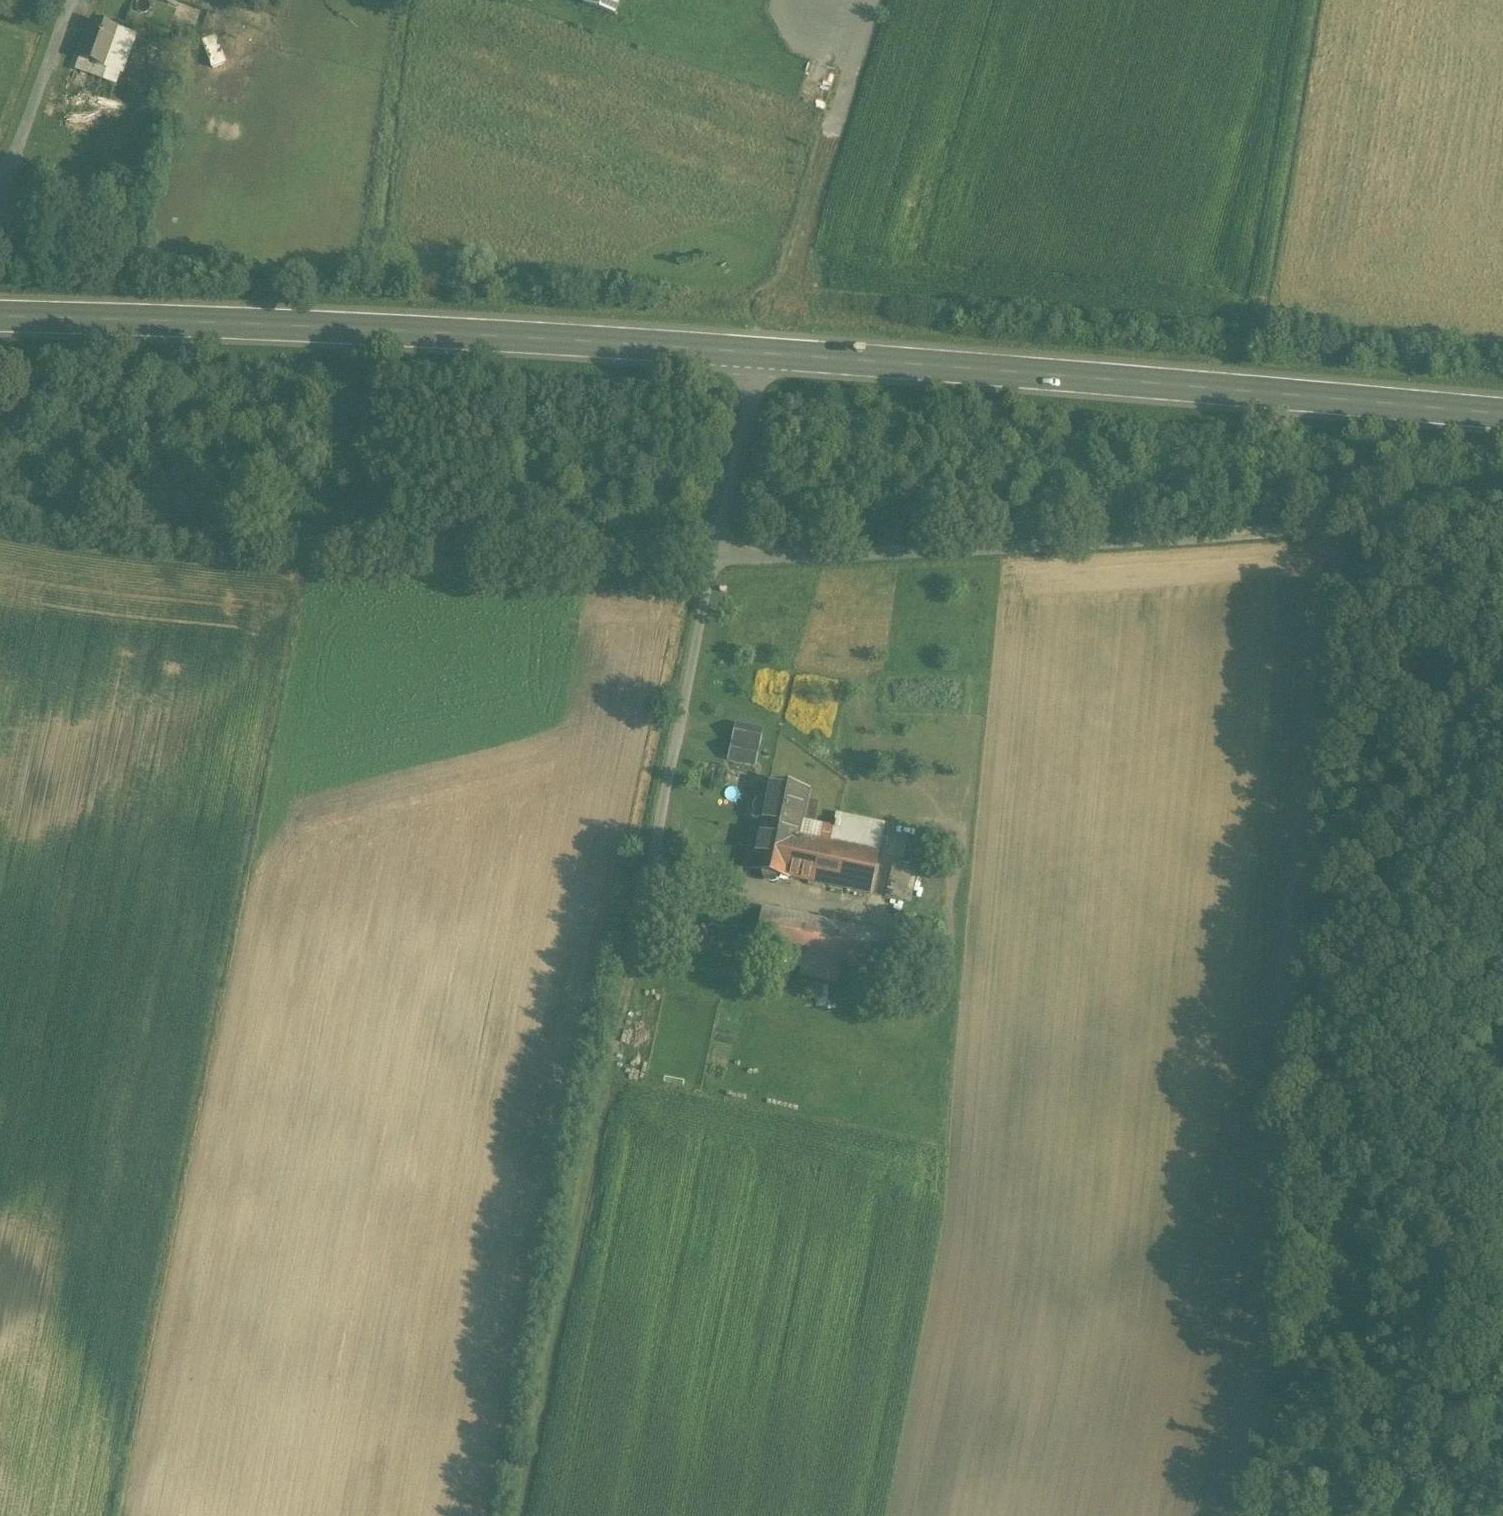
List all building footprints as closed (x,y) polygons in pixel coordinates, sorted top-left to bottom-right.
[(584,6),(616,17),(622,0),(586,0),(584,6)] [(180,2),(175,18),(202,26),(206,9),(180,2)] [(114,28),(91,20),(78,58),(80,59),(101,66),(114,28)] [(136,36),(114,28),(101,66),(80,59),(75,72),(115,86),(119,74),(123,75),(136,36)] [(761,731),(736,726),(728,760),(754,766),(761,731)] [(767,784),(748,868),(789,878),(797,837),(807,793),(767,784)] [(797,837),(789,878),(869,895),(884,825),(840,815),(836,815),(833,828),(822,826),(818,842),(797,837)] [(897,862),(890,892),(912,898),(919,867),(897,862)] [(896,938),(763,911),(756,944),(771,947),(840,961),(889,971),(890,967),(896,938)] [(840,961),(771,947),(768,961),(803,968),(802,975),(836,982),(840,961)]
